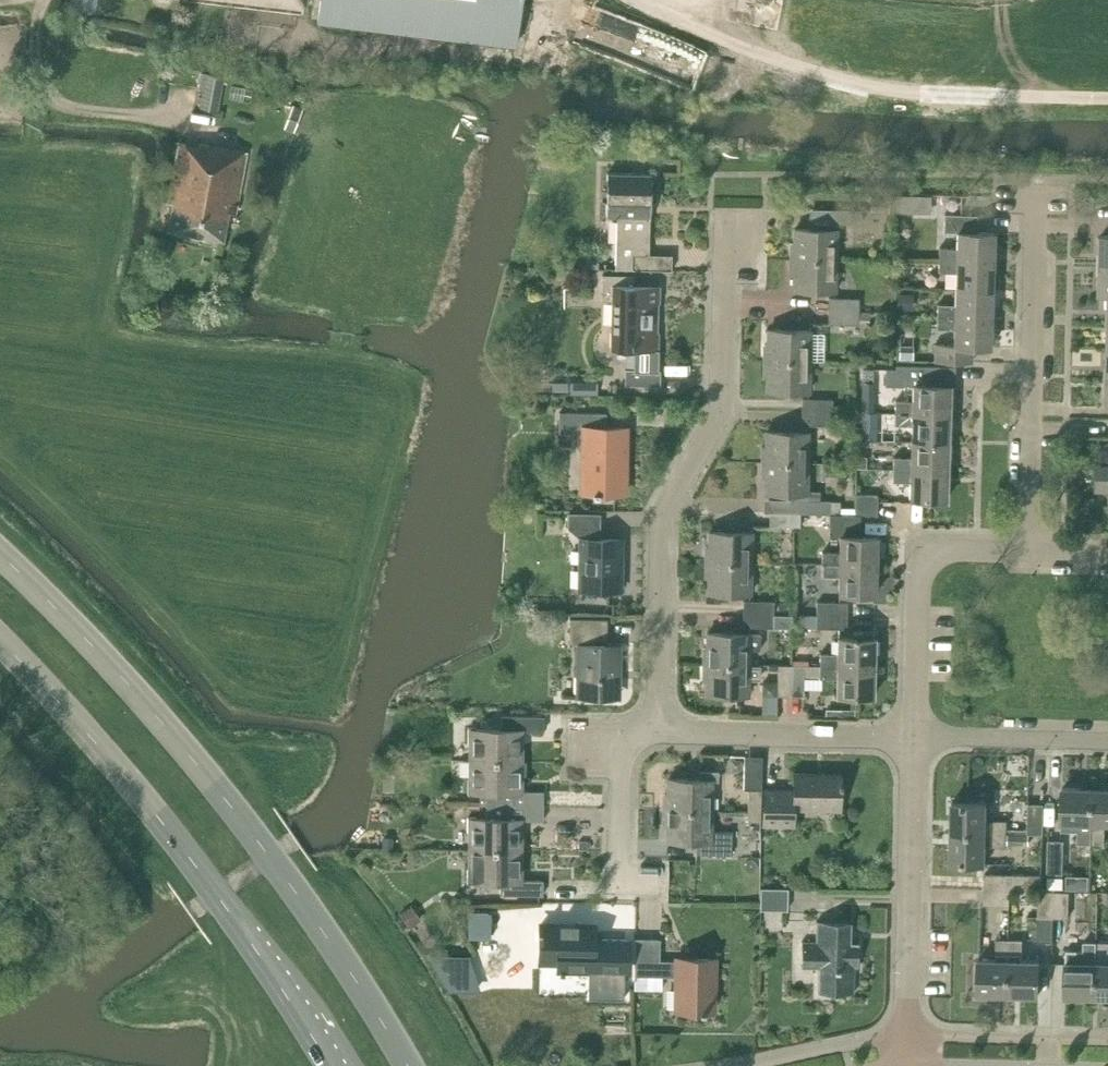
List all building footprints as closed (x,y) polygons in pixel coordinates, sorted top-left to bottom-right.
[(303,13),(304,8),(305,0),(197,0),(303,13)] [(318,20),(516,44),(521,0),(321,0),(318,20)] [(675,68),(695,81),(713,52),(690,37),(681,51),(684,53),(675,68)] [(207,72),(201,107),(219,110),(225,75),(207,72)] [(293,106),(285,128),(295,132),(304,109),(293,106)] [(236,214),(247,151),(200,143),(199,145),(180,142),(168,208),(173,208),(169,230),(224,240),(229,213),(236,214)] [(648,253),(650,253),(651,217),(652,173),(608,172),(607,216),(613,216),(613,220),(618,220),(617,263),(616,263),(616,268),(648,269),(648,253)] [(930,195),(896,194),(896,211),(930,212),(930,195)] [(871,211),(889,211),(889,210),(889,197),(872,197),(871,211)] [(836,261),(836,229),(838,229),(838,222),(861,223),(861,210),(832,209),(831,229),(795,228),(795,243),(791,243),(791,259),(836,261)] [(940,247),(940,259),(994,261),(995,232),(978,232),(978,214),(945,214),(944,232),(958,232),(958,248),(940,247)] [(599,258),(585,257),(585,268),(599,269),(599,258)] [(794,274),(794,289),(835,290),(836,261),(791,259),(791,274),(794,274)] [(993,290),(994,261),(940,259),(939,272),(957,272),(956,289),(993,290)] [(1101,264),(1100,293),(1107,293),(1107,264),(1101,264)] [(659,350),(660,334),(653,334),(654,289),(634,289),(634,277),(603,276),(603,297),(615,298),(613,347),(636,347),(635,369),(626,369),(626,385),(660,385),(661,370),(658,370),(659,350)] [(992,318),(993,290),(956,289),(955,305),(938,304),(938,317),(992,318)] [(898,309),(913,310),(913,293),(898,293),(898,309)] [(830,297),(829,310),(859,311),(860,298),(830,297)] [(871,311),(859,311),(829,310),(829,323),(859,324),(859,320),(870,321),(871,311)] [(991,347),(992,318),(938,317),(937,329),(954,330),(954,344),(936,344),(935,361),(972,362),(973,346),(991,347)] [(765,344),(765,360),(810,361),(810,359),(824,360),(824,333),(811,333),(810,330),(769,329),(768,344),(765,344)] [(899,345),(899,358),(913,359),(914,345),(899,345)] [(810,391),(810,361),(765,360),(764,375),(768,375),(767,390),(810,391)] [(904,385),(914,385),(914,401),(896,400),(896,412),(950,413),(951,385),(935,385),(935,379),(939,379),(940,366),(896,365),(896,378),(904,378),(904,385)] [(863,378),(874,379),(874,367),(863,367),(863,378)] [(571,394),(599,394),(598,378),(571,378),(571,394)] [(862,393),(862,411),(875,412),(875,393),(862,393)] [(803,398),(802,412),(832,412),(833,399),(803,398)] [(585,492),(622,493),(623,427),(607,427),(608,413),(561,412),(560,427),(582,427),(582,469),(585,469),(585,492)] [(832,425),(832,412),(802,412),(802,431),(808,431),(809,425),(832,425)] [(913,442),(949,443),(950,413),(896,412),(896,423),(913,424),(913,442)] [(877,439),(877,422),(862,421),(862,439),(877,439)] [(808,463),(808,431),(802,431),(767,430),(766,445),(763,445),(763,462),(808,463)] [(895,456),(894,468),(948,470),(949,443),(913,442),(912,457),(895,456)] [(866,468),(865,456),(856,457),(856,469),(866,468)] [(832,513),(832,501),(832,499),(822,499),(822,490),(807,490),(808,463),(763,462),(762,477),(766,477),(766,492),(790,492),(790,499),(790,512),(790,513),(801,513),(801,512),(807,513),(821,513),(830,513),(832,513)] [(1096,464),(1096,491),(1107,492),(1107,464),(1096,464)] [(947,499),(948,470),(894,468),(894,480),(911,481),(910,498),(947,499)] [(857,494),(856,514),(860,514),(878,514),(879,494),(857,494)] [(570,513),(570,527),(584,527),(584,538),(581,538),(581,589),(616,590),(617,562),(621,562),(622,539),(600,538),(598,538),(598,528),(600,528),(601,514),(570,513)] [(790,513),(770,513),(770,525),(801,526),(801,513),(790,513)] [(823,552),(823,565),(877,566),(877,536),(860,536),(860,528),(860,514),(856,514),(832,514),(832,513),(830,513),(830,527),(829,535),(841,535),(841,552),(823,552)] [(706,546),(706,562),(751,563),(752,532),(710,531),(709,546),(706,546)] [(705,578),(709,578),(708,593),(750,593),(751,563),(706,562),(705,578)] [(876,594),(877,566),(823,565),(823,576),(840,576),(839,593),(858,593),(858,600),(872,600),(872,593),(876,594)] [(744,600),(744,613),(774,614),(774,601),(744,600)] [(817,601),(817,615),(848,616),(848,602),(817,601)] [(774,627),(774,614),(744,613),(743,626),(774,627)] [(848,628),(848,616),(817,615),(817,627),(848,628)] [(572,617),(571,631),(582,631),(582,645),(579,645),(578,695),(615,696),(616,669),(619,669),(620,645),(607,645),(608,618),(599,618),(572,617)] [(821,664),(875,665),(875,637),(872,637),(872,630),(854,629),(853,636),(838,636),(838,652),(821,652),(821,664)] [(708,632),(707,647),(704,647),(704,661),(749,662),(750,662),(750,649),(760,649),(761,633),(708,632)] [(707,693),(749,694),(749,679),(760,679),(760,665),(750,665),(750,662),(704,661),(703,679),(707,679),(707,693)] [(821,666),(810,666),(810,676),(821,676),(838,676),(838,695),(874,695),(875,665),(821,664),(821,666)] [(790,695),(791,666),(779,666),(779,695),(790,695)] [(791,666),(790,695),(803,695),(803,686),(803,676),(810,676),(810,666),(803,666),(791,666)] [(763,681),(763,695),(777,695),(777,681),(763,681)] [(855,717),(855,709),(826,708),(826,716),(855,717)] [(522,731),(544,731),(544,716),(501,716),(501,729),(471,729),(470,760),(522,760),(522,731)] [(487,805),(544,805),(544,790),(522,790),(522,760),(470,760),(470,791),(480,791),(480,805),(487,805)] [(664,809),(713,810),(714,781),(719,781),(719,770),(700,770),(700,779),(669,778),(668,793),(665,793),(664,809)] [(840,808),(841,773),(794,773),(794,790),(766,789),(765,823),(794,824),(794,807),(840,808)] [(1079,842),(1091,843),(1092,788),(1063,788),(1062,822),(1079,822),(1079,842)] [(1092,788),(1091,843),(1105,843),(1105,823),(1107,823),(1107,789),(1092,788)] [(749,789),(748,820),(760,820),(761,789),(749,789)] [(952,802),(951,832),(1007,834),(1007,832),(1007,821),(986,820),(987,803),(952,802)] [(1028,833),(1030,834),(1043,834),(1044,804),(1029,804),(1028,833)] [(544,820),(544,805),(487,805),(487,818),(470,818),(470,849),(522,850),(523,820),(544,820)] [(733,831),(713,831),(713,810),(664,809),(664,824),(667,824),(667,840),(698,841),(697,854),(733,855),(733,841),(733,831)] [(1030,845),(1030,834),(1028,833),(1007,832),(1007,834),(951,832),(951,862),(985,863),(986,846),(1006,847),(1006,844),(1030,845)] [(383,837),(383,848),(393,849),(394,838),(383,837)] [(1048,873),(1063,874),(1064,841),(1049,840),(1048,873)] [(501,894),(543,895),(543,880),(522,880),(523,850),(470,849),(470,881),(501,881),(501,894)] [(1039,890),(1039,891),(1041,891),(1042,875),(985,874),(985,889),(1011,890),(1039,890)] [(1048,888),(1063,888),(1064,877),(1048,877),(1048,888)] [(761,909),(788,909),(788,888),(761,887),(761,909)] [(1010,905),(1011,890),(985,889),(984,905),(1010,905)] [(1038,917),(1054,917),(1054,891),(1041,891),(1039,891),(1038,917)] [(1069,892),(1054,891),(1054,917),(1069,917),(1069,892)] [(410,928),(421,920),(411,906),(400,914),(410,928)] [(819,967),(818,992),(855,993),(855,967),(858,967),(859,951),(852,950),(853,921),(817,920),(817,941),(802,941),(802,966),(819,967)] [(541,961),(594,962),(594,956),(620,956),(619,979),(635,979),(635,989),(636,938),(620,938),(620,945),(607,945),(607,926),(594,926),(594,925),(541,924),(541,961)] [(677,1010),(714,1011),(715,957),(677,957),(677,961),(660,960),(660,939),(636,938),(636,989),(662,990),(662,976),(677,977),(677,1010)] [(979,958),(978,993),(1008,994),(1009,939),(997,939),(996,959),(979,958)] [(1009,939),(1008,994),(1040,995),(1040,960),(1023,960),(1023,939),(1009,939)] [(1066,960),(1065,995),(1096,996),(1097,941),(1084,941),(1083,961),(1066,960)] [(1096,996),(1107,997),(1107,942),(1097,941),(1096,996)] [(464,954),(429,954),(450,990),(477,990),(464,954)]
